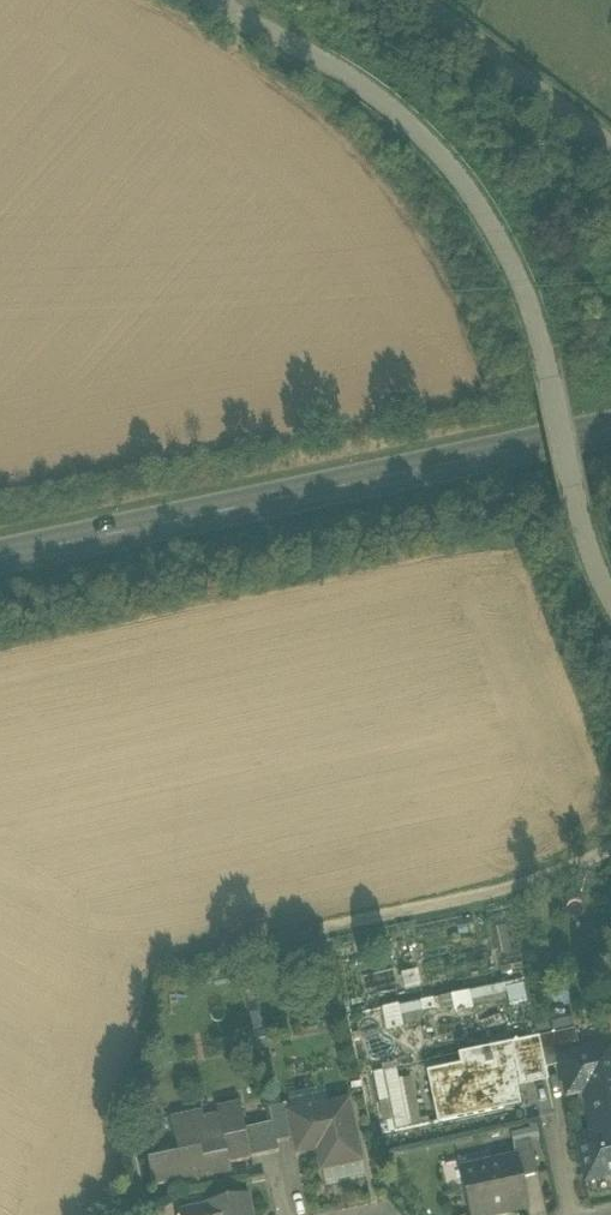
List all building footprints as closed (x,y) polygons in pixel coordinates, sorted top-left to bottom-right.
[(521,984),(380,1004),(383,1024),(472,1012),(470,1002),(522,995),(521,984)] [(539,1026),(542,1036),(574,1027),(571,1017),(539,1026)] [(574,1032),(538,1040),(545,1069),(545,1071),(560,1067),(559,1060),(579,1055),(574,1032)] [(542,1070),(545,1069),(538,1040),(508,1046),(517,1085),(543,1079),(542,1070)] [(427,1076),(438,1124),(503,1110),(502,1103),(516,1100),(512,1086),(517,1085),(508,1046),(507,1046),(507,1050),(488,1055),(489,1063),(427,1076)] [(593,1140),(610,1136),(610,1048),(579,1055),(559,1060),(560,1067),(567,1098),(583,1094),(593,1138),(593,1140)] [(413,1076),(397,1078),(395,1068),(372,1071),(376,1101),(390,1100),(393,1128),(419,1124),(413,1076)] [(288,1114),(293,1139),(312,1135),(316,1152),(320,1170),(361,1161),(348,1101),(288,1114)] [(268,1109),(272,1125),(276,1143),(293,1139),(288,1114),(286,1105),(268,1109)] [(145,1164),(150,1187),(204,1175),(204,1177),(230,1171),(228,1164),(250,1160),(244,1131),(238,1107),(169,1122),(177,1157),(145,1164)] [(278,1154),(276,1143),(272,1125),(244,1131),(250,1160),(278,1154)] [(297,1156),(316,1152),(312,1135),(293,1139),(297,1156)] [(593,1140),(593,1138),(577,1141),(586,1183),(610,1178),(610,1136),(593,1140)] [(517,1159),(522,1179),(537,1175),(530,1142),(512,1145),(515,1159),(517,1159)] [(469,1214),(496,1214),(528,1208),(522,1179),(517,1159),(515,1159),(459,1171),(469,1214)] [(320,1170),(323,1185),(364,1176),(361,1161),(320,1170)] [(248,1198),(203,1207),(204,1210),(180,1214),(251,1214),(248,1198)]
